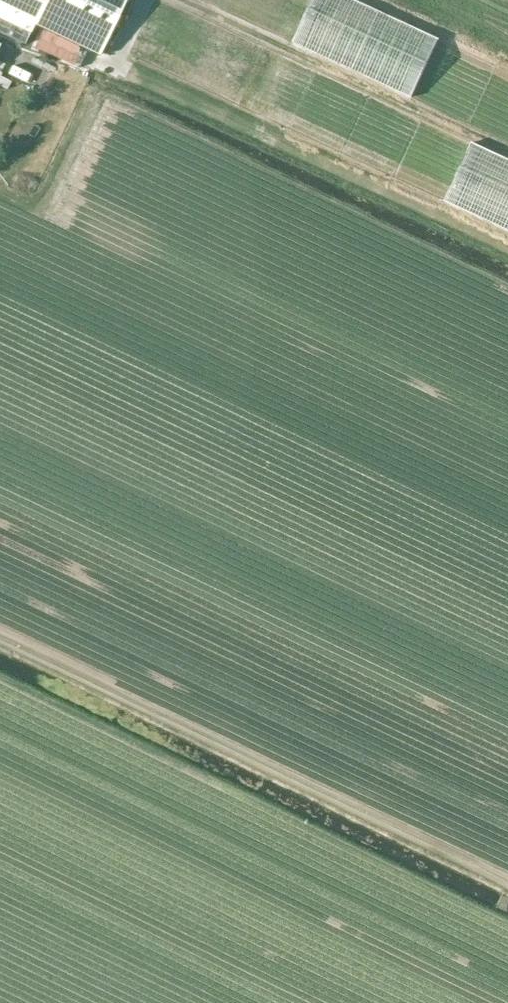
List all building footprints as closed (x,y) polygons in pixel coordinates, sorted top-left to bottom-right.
[(25,43),(29,33),(30,34),(35,25),(99,56),(125,0),(0,0),(0,32),(25,43)]
